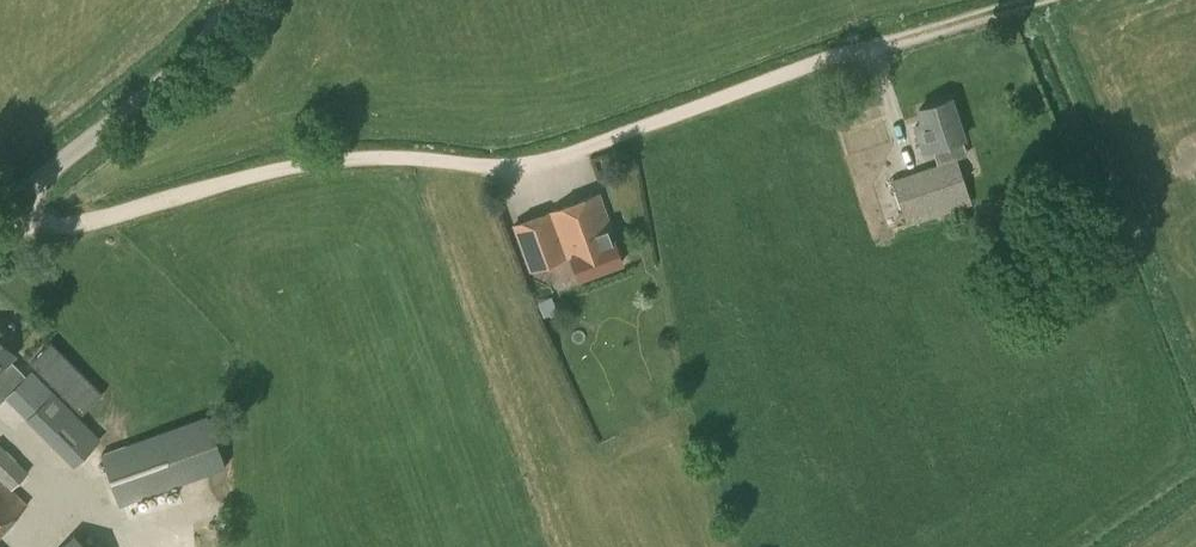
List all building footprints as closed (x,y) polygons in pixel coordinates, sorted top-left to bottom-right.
[(932,149),(937,164),(893,179),(904,214),(968,193),(952,142),(966,137),(952,94),(916,106),(924,128),(915,131),(922,152),(932,149)] [(544,251),(567,243),(579,275),(623,259),(614,236),(611,237),(608,229),(613,226),(599,191),(513,225),(521,248),(540,241),(544,251)] [(11,357),(16,352),(3,339),(8,334),(0,326),(0,377),(12,389),(27,374),(11,357)] [(102,394),(50,342),(29,363),(81,415),(102,394)] [(74,466),(101,439),(55,392),(32,369),(27,374),(12,389),(5,396),(27,418),(74,466)] [(101,453),(120,506),(225,467),(206,415),(101,453)] [(0,443),(0,530),(27,502),(12,487),(28,470),(0,443)] [(74,533),(60,546),(89,546),(74,533)]
